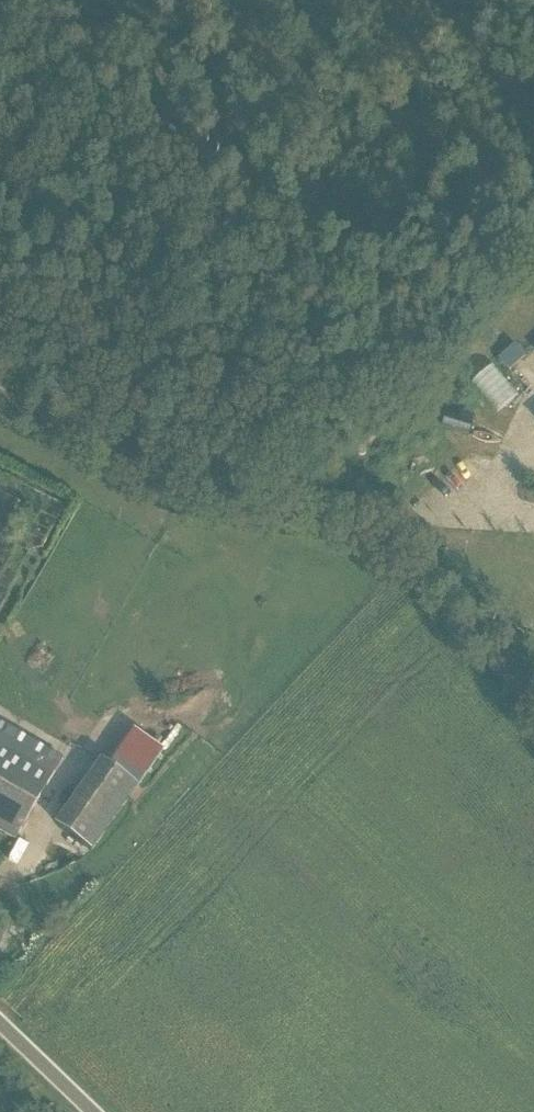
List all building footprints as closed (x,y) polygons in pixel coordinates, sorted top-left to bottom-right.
[(516,346),(499,361),(511,374),(528,359),(516,346)] [(448,416),(445,427),(471,435),(475,424),(448,416)] [(508,476),(504,476),(505,454),(489,454),(488,486),(474,485),(474,495),(507,496),(508,476)] [(136,784),(139,785),(163,751),(133,730),(108,765),(99,759),(54,824),(91,850),(136,784)] [(16,840),(56,772),(0,740),(0,831),(16,840)] [(24,857),(12,851),(0,873),(12,879),(24,857)]
